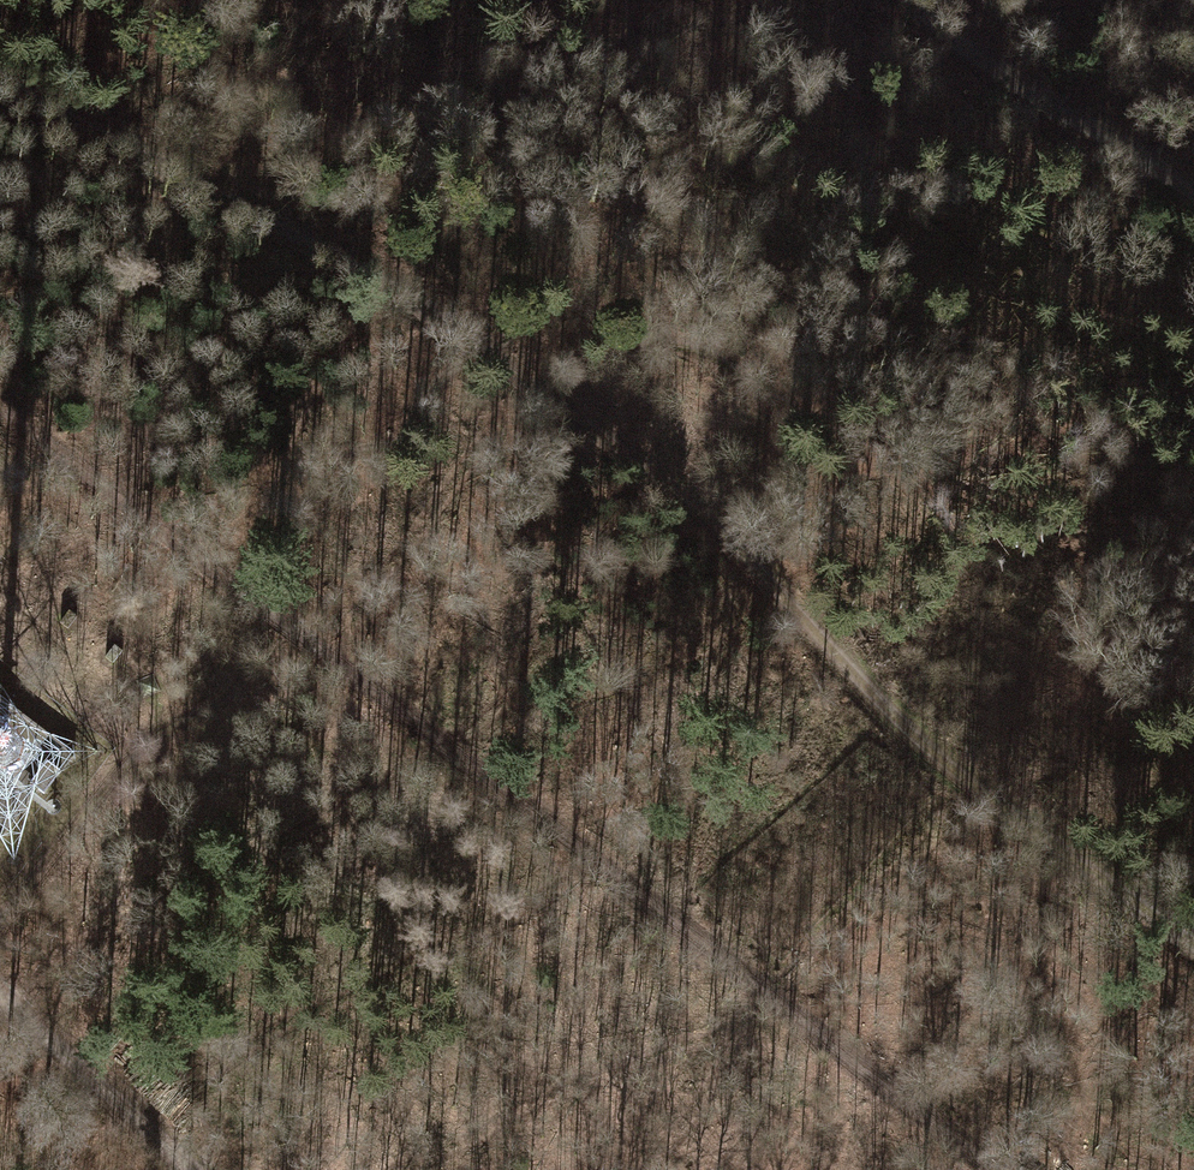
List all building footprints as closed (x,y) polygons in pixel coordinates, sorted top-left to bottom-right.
[(72,759),(0,704),(0,852),(72,759)]
